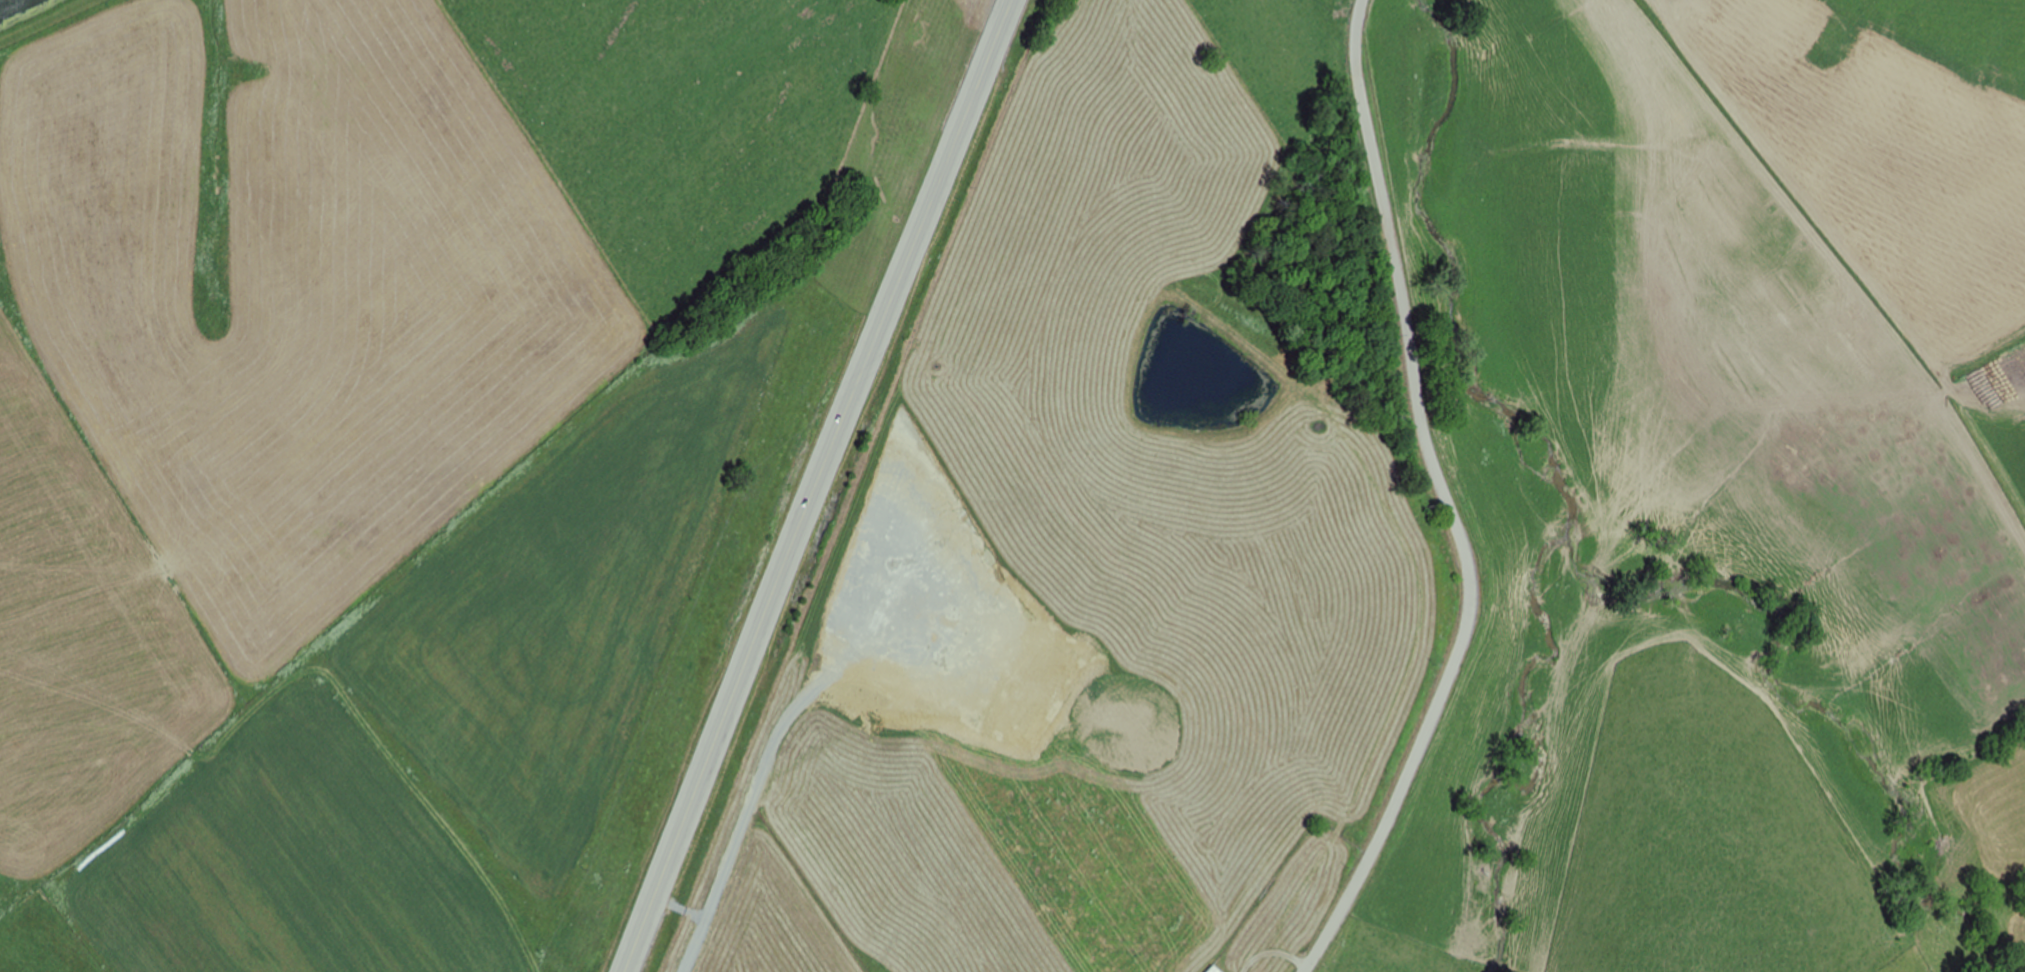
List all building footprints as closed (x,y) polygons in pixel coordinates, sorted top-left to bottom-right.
[(1214,964),(1206,971),(1222,971),(1214,964)]
